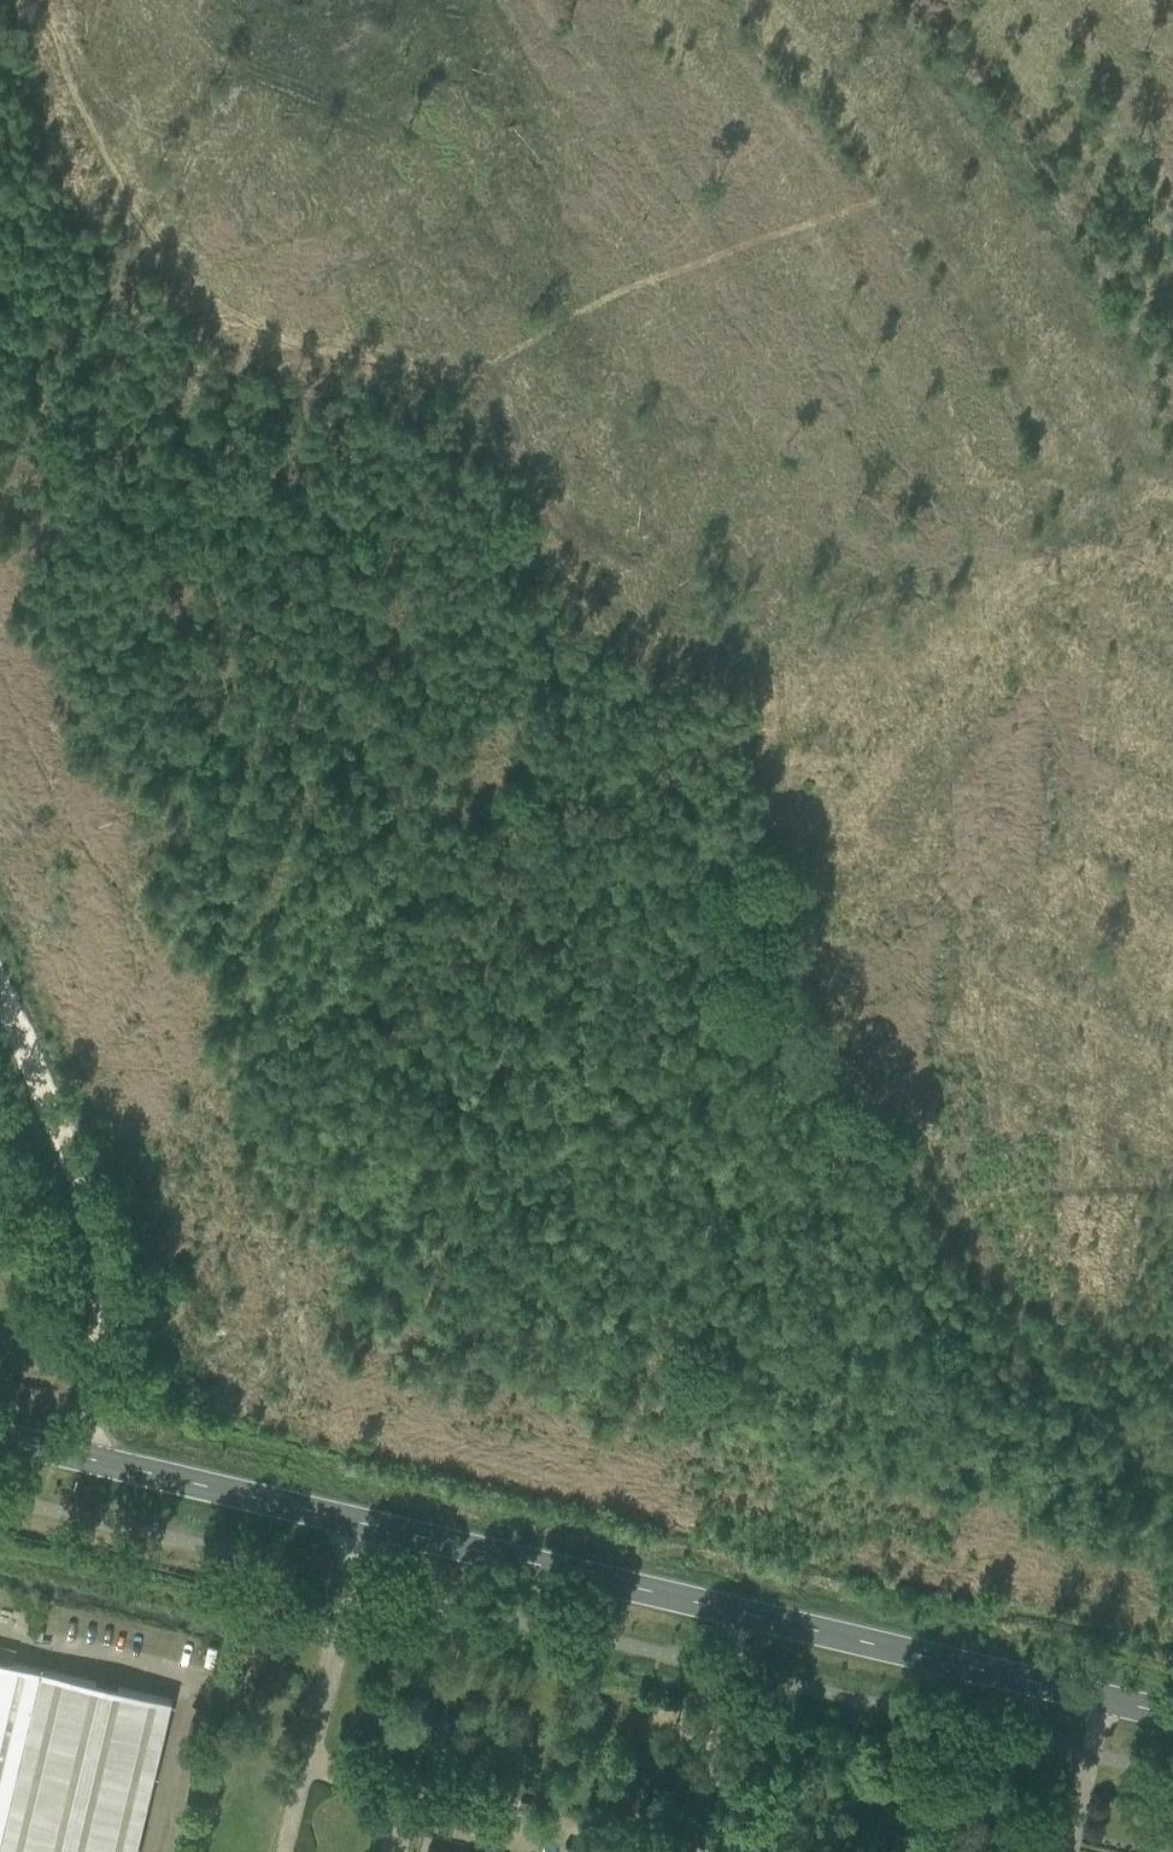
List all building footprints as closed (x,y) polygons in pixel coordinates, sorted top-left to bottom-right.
[(172,1700),(0,1659),(0,1851),(136,1851),(172,1700)] [(521,1800),(519,1810),(528,1812),(530,1802),(521,1800)]
